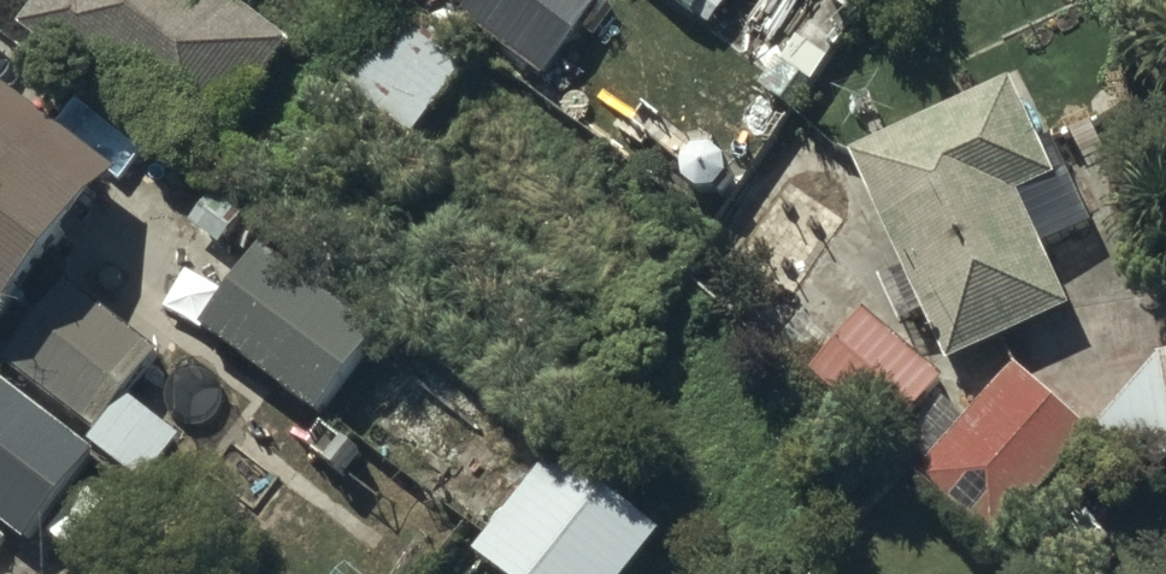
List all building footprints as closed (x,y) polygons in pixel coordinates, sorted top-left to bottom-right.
[(15,22),(205,161),(292,42),(234,0),(31,0),(15,22)] [(602,0),(470,0),(461,11),(544,75),(602,0)] [(712,22),(727,0),(680,0),(712,22)] [(473,53),(408,7),(350,88),(415,134),(473,53)] [(1016,80),(855,149),(904,265),(879,276),(901,328),(928,316),(947,359),(1069,306),(1045,250),(1094,229),(1054,135),(1042,140),(1016,80)] [(122,168),(9,82),(0,93),(0,327),(122,168)] [(328,295),(265,246),(202,326),(316,415),(382,332),(366,319),(375,308),(339,280),(328,295)] [(96,428),(155,351),(61,279),(2,357),(96,428)] [(943,377),(866,310),(840,338),(806,308),(774,344),(886,442),(943,377)] [(993,540),(1090,430),(1015,365),(919,475),(993,540)] [(27,537),(94,449),(0,378),(0,516),(27,537)] [(506,573),(628,573),(663,530),(558,446),(475,549),(506,573)]
